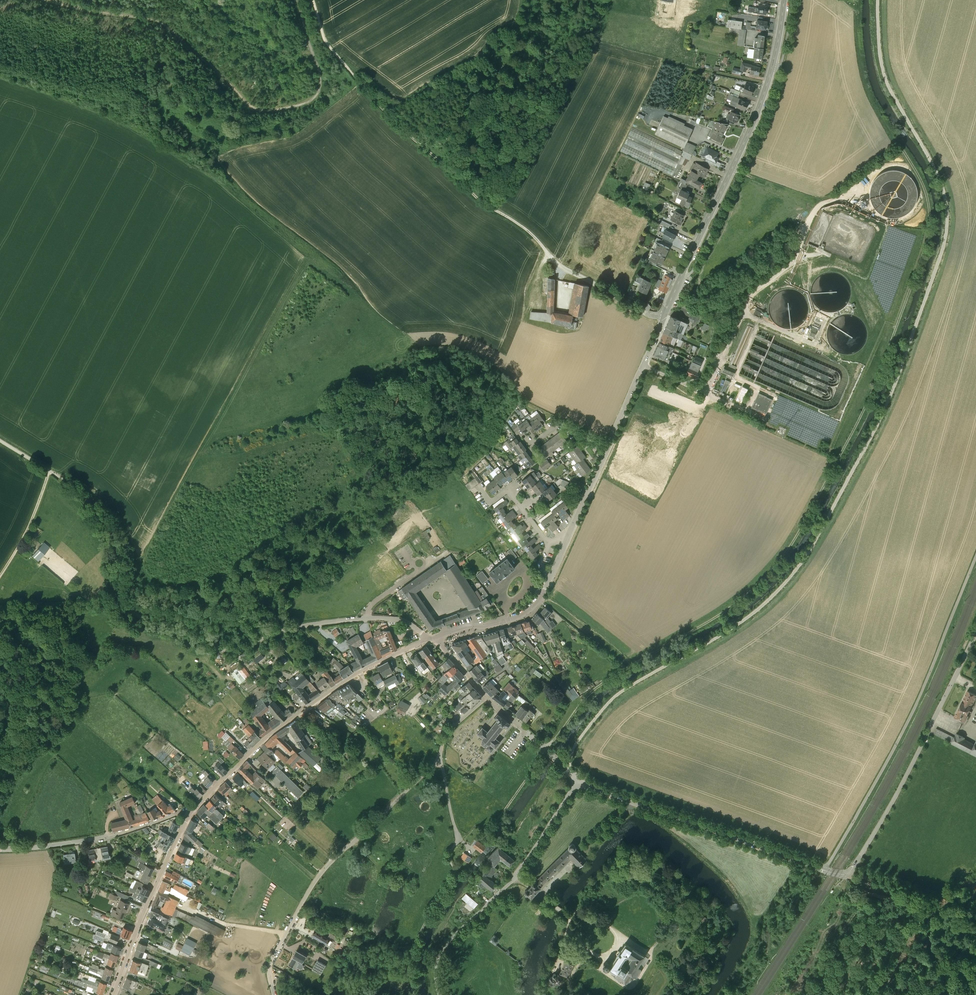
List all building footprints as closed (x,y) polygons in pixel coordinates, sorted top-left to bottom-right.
[(767,6),(758,5),(758,6),(757,12),(757,13),(766,14),(767,6)] [(742,21),(728,19),(727,27),(730,27),(739,29),(741,29),(741,26),(742,21)] [(766,21),(757,20),(756,27),(756,28),(765,29),(766,21)] [(741,29),(739,29),(739,32),(737,45),(744,46),(746,29),(745,29),(741,29)] [(764,36),(758,35),(757,38),(755,37),(754,40),(753,47),(755,47),(762,48),(764,36)] [(762,48),(755,47),(754,50),(753,57),(755,57),(761,58),(763,48),(762,48)] [(760,67),(751,65),(751,68),(750,73),(758,75),(760,67)] [(232,67),(225,77),(237,85),(244,75),(232,67)] [(755,87),(746,84),(745,87),(743,90),(742,92),(751,95),(755,87)] [(730,87),(729,91),(740,95),(741,91),(730,87)] [(740,95),(729,91),(725,98),(733,101),(738,103),(740,99),(738,99),(740,95)] [(748,103),(740,99),(738,103),(737,107),(745,110),(748,103)] [(739,115),(731,111),(728,118),(736,122),(736,121),(737,122),(739,118),(738,118),(739,115)] [(660,124),(688,137),(692,129),(684,125),(668,118),(664,116),(660,124)] [(669,117),(668,118),(684,125),(685,124),(669,117)] [(721,122),(714,121),(712,125),(716,126),(724,130),(727,124),(721,122)] [(686,142),(688,137),(660,124),(655,134),(684,147),(685,145),(680,143),(682,140),(686,142)] [(724,130),(716,126),(713,133),(714,134),(712,138),(718,141),(721,142),(723,138),(721,137),(724,130)] [(683,151),(632,127),(624,143),(620,151),(671,175),(672,174),(676,176),(685,158),(689,159),(691,154),(683,150),(683,151)] [(695,146),(686,142),(684,147),(683,150),(691,154),(695,146)] [(717,152),(707,147),(702,156),(709,159),(716,162),(716,161),(718,157),(715,156),(717,152)] [(708,169),(696,162),(691,170),(699,174),(703,177),(703,176),(704,177),(708,169)] [(699,174),(691,170),(686,181),(691,183),(691,184),(691,183),(699,188),(702,183),(696,180),(699,174)] [(684,191),(680,190),(679,192),(676,200),(687,206),(691,198),(688,196),(688,194),(685,192),(684,191)] [(684,215),(677,212),(673,220),(681,224),(682,221),(681,221),(684,215)] [(660,220),(659,223),(669,228),(671,225),(660,220)] [(675,235),(665,230),(664,234),(662,237),(672,242),(675,235)] [(661,244),(658,242),(658,243),(654,250),(665,256),(669,248),(661,244)] [(665,256),(654,250),(650,259),(649,259),(652,261),(651,264),(655,266),(657,263),(661,265),(665,256)] [(666,276),(661,286),(667,289),(672,279),(666,276)] [(651,282),(643,278),(641,283),(638,290),(646,294),(651,282)] [(577,291),(573,314),(582,316),(588,285),(578,284),(577,291)] [(573,290),(568,314),(573,315),(573,314),(577,291),(573,290)] [(551,322),(553,313),(547,313),(528,312),(528,319),(551,322)] [(561,323),(562,314),(554,313),(553,312),(553,313),(551,322),(561,323)] [(698,321),(700,315),(691,312),(689,317),(698,321)] [(568,315),(562,314),(561,323),(566,324),(571,325),(572,321),(573,315),(568,314),(568,315)] [(665,326),(683,334),(684,334),(688,324),(684,322),(685,319),(678,316),(677,319),(670,316),(665,326)] [(821,324),(823,319),(815,316),(813,321),(815,322),(812,330),(811,329),(809,334),(809,335),(807,339),(812,341),(814,337),(816,332),(819,324),(821,324)] [(708,330),(710,325),(703,323),(700,329),(705,331),(706,329),(708,330)] [(680,340),(683,334),(665,326),(663,332),(677,338),(680,340)] [(673,347),(677,338),(663,332),(659,341),(673,347)] [(672,351),(673,347),(659,341),(657,345),(672,351)] [(668,360),(672,351),(657,345),(653,355),(665,360),(665,359),(668,360)] [(733,376),(735,371),(724,366),(722,371),(733,376)] [(696,378),(699,372),(689,367),(686,374),(696,378)] [(766,413),(772,399),(766,397),(767,396),(758,393),(754,401),(751,408),(762,412),(763,412),(766,413)] [(534,412),(530,415),(532,418),(540,429),(541,428),(541,427),(543,425),(539,420),(542,418),(538,413),(536,415),(534,412)] [(529,413),(525,417),(532,427),(535,431),(537,429),(538,430),(540,429),(532,418),(530,415),(529,413)] [(525,417),(520,420),(522,422),(529,431),(530,430),(529,429),(532,427),(525,417)] [(508,419),(507,421),(511,427),(513,425),(517,430),(520,428),(524,433),(526,431),(527,432),(529,431),(522,422),(520,420),(514,425),(510,420),(508,419)] [(560,432),(554,436),(563,448),(565,446),(563,444),(566,441),(560,432)] [(554,436),(549,440),(556,449),(559,446),(561,449),(563,448),(554,436)] [(508,439),(504,443),(505,445),(506,445),(508,449),(509,450),(510,449),(512,447),(516,445),(519,442),(516,438),(510,442),(508,439)] [(552,452),(556,449),(549,440),(544,444),(552,455),(554,454),(552,452)] [(516,445),(512,447),(515,451),(520,448),(524,444),(523,443),(522,443),(520,441),(519,442),(516,445)] [(520,448),(515,451),(518,455),(523,452),(525,450),(526,449),(524,447),(525,446),(524,444),(520,448)] [(538,448),(545,457),(549,454),(551,457),(552,455),(544,444),(538,448)] [(570,460),(581,451),(577,446),(566,454),(569,458),(567,459),(568,460),(570,459),(570,460)] [(528,452),(527,453),(525,450),(523,452),(518,455),(517,456),(520,460),(529,454),(528,452)] [(581,451),(570,460),(571,461),(574,459),(576,463),(579,461),(580,461),(582,459),(585,457),(581,451)] [(523,464),(531,459),(529,456),(530,455),(529,454),(520,460),(523,464)] [(475,466),(477,470),(487,463),(484,459),(475,466)] [(531,459),(523,464),(526,468),(534,463),(531,459)] [(574,465),(573,465),(576,469),(574,471),(575,472),(577,471),(586,464),(582,459),(580,461),(579,461),(576,463),(574,465)] [(586,464),(575,472),(575,473),(576,474),(579,472),(582,476),(590,470),(586,464)] [(507,470),(513,478),(518,475),(511,466),(507,470)] [(505,468),(501,471),(508,480),(509,482),(513,478),(507,470),(505,468)] [(508,480),(501,471),(500,469),(495,472),(497,474),(504,483),(508,480)] [(474,471),(471,473),(475,478),(479,483),(481,482),(482,481),(477,476),(474,471)] [(530,475),(522,481),(525,485),(533,479),(537,476),(535,474),(534,472),(530,475)] [(497,474),(493,478),(494,479),(499,486),(500,486),(504,483),(497,474)] [(533,479),(525,485),(528,489),(531,487),(536,483),(540,481),(540,480),(538,478),(537,476),(533,479)] [(488,479),(484,483),(486,485),(486,486),(486,487),(492,494),(496,491),(490,482),(488,479)] [(501,488),(500,486),(499,486),(494,479),(490,482),(496,491),(501,488)] [(536,483),(531,487),(534,491),(543,485),(545,483),(542,479),(540,480),(540,481),(536,483)] [(543,485),(534,491),(537,496),(542,492),(546,489),(543,485)] [(545,496),(553,490),(550,486),(546,489),(542,492),(545,496)] [(553,490),(545,496),(548,501),(557,494),(553,490)] [(504,511),(505,510),(502,507),(508,503),(505,500),(494,508),(499,515),(504,511)] [(557,506),(566,518),(569,516),(565,510),(568,507),(564,501),(557,506)] [(563,520),(566,518),(557,506),(551,511),(553,513),(556,517),(559,515),(563,520)] [(497,516),(496,517),(498,519),(500,518),(503,522),(514,513),(512,510),(506,514),(504,511),(499,515),(497,516)] [(514,513),(503,522),(505,526),(507,528),(508,528),(513,524),(511,520),(517,516),(514,513)] [(557,519),(556,517),(553,513),(546,518),(555,530),(558,527),(554,521),(557,519)] [(552,532),(555,530),(546,518),(540,523),(544,528),(548,526),(552,532)] [(511,535),(513,534),(525,525),(522,522),(517,526),(514,523),(513,524),(506,529),(502,532),(503,534),(508,531),(511,535)] [(524,536),(524,535),(521,533),(527,528),(525,525),(513,534),(518,540),(524,536)] [(428,536),(434,533),(431,527),(424,531),(428,536)] [(528,542),(526,539),(532,535),(529,531),(524,535),(524,536),(518,540),(522,547),(528,542)] [(533,548),(531,545),(536,541),(534,537),(528,542),(522,547),(527,553),(533,548)] [(38,561),(48,550),(42,544),(32,556),(38,561)] [(533,548),(527,553),(532,559),(538,555),(535,551),(541,547),(539,544),(533,548)] [(508,551),(514,559),(517,556),(511,549),(508,551)] [(456,563),(450,555),(441,561),(397,591),(398,592),(403,600),(406,597),(407,596),(430,630),(437,625),(438,627),(444,625),(444,624),(484,609),(485,609),(474,591),(456,563)] [(515,568),(507,558),(489,572),(497,582),(515,568)] [(488,579),(482,571),(479,573),(485,581),(488,579)] [(476,575),(483,583),(485,581),(479,573),(476,575)] [(477,590),(474,591),(485,609),(489,607),(488,606),(491,604),(486,597),(485,595),(487,594),(488,594),(482,586),(479,589),(481,592),(482,591),(484,594),(481,596),(479,593),(477,590)] [(545,607),(540,613),(547,618),(548,618),(551,613),(550,612),(545,607)] [(536,613),(532,619),(533,619),(538,624),(540,623),(542,625),(541,625),(545,629),(549,626),(547,624),(545,621),(547,618),(540,613),(538,615),(536,613)] [(551,621),(548,618),(547,618),(545,621),(549,626),(551,629),(556,625),(552,620),(551,621)] [(526,621),(522,623),(522,624),(525,631),(528,634),(532,633),(531,631),(531,629),(532,629),(534,629),(534,630),(533,630),(535,635),(535,634),(538,633),(535,628),(532,620),(529,621),(526,622),(526,621)] [(516,625),(514,626),(517,634),(517,635),(518,636),(521,639),(522,640),(525,642),(528,646),(530,648),(533,646),(530,644),(525,637),(527,635),(523,632),(521,623),(516,624),(516,625)] [(507,627),(504,628),(506,637),(508,637),(510,636),(515,634),(516,637),(516,636),(518,636),(517,635),(517,634),(514,626),(512,627),(512,626),(507,627)] [(336,637),(340,633),(336,628),(332,632),(336,637)] [(503,628),(496,630),(499,641),(500,642),(501,642),(503,646),(507,644),(511,642),(509,639),(508,637),(506,637),(504,628),(503,628)] [(380,629),(372,632),(373,634),(372,635),(372,636),(382,657),(392,651),(393,651),(397,649),(389,631),(384,631),(384,630),(381,631),(380,629)] [(492,643),(496,657),(502,653),(503,653),(496,630),(490,632),(493,643),(492,643)] [(542,643),(546,641),(542,631),(538,633),(542,643)] [(490,632),(484,634),(487,642),(487,644),(488,645),(490,645),(489,644),(491,643),(491,644),(492,643),(493,643),(490,632)] [(359,634),(346,641),(356,660),(358,663),(360,667),(365,665),(375,660),(381,657),(382,657),(372,636),(366,639),(365,640),(371,655),(363,659),(357,647),(364,643),(359,634)] [(467,639),(466,639),(469,644),(468,644),(469,645),(471,648),(472,649),(474,652),(478,657),(480,660),(490,652),(490,651),(489,648),(488,647),(488,645),(487,644),(487,642),(484,634),(481,635),(474,637),(467,639)] [(456,653),(468,644),(469,644),(466,639),(452,643),(451,645),(456,653)] [(468,644),(456,653),(460,657),(468,652),(471,649),(472,649),(471,648),(468,649),(467,650),(467,651),(465,648),(467,647),(469,645),(468,644)] [(426,646),(417,653),(420,657),(421,659),(422,658),(430,652),(426,646)] [(468,652),(460,657),(466,666),(470,663),(473,660),(474,660),(472,658),(470,655),(474,652),(472,649),(471,649),(468,652)] [(430,652),(422,658),(424,660),(425,659),(428,662),(426,663),(432,671),(436,668),(435,666),(438,664),(430,652)] [(265,657),(262,653),(254,659),(257,663),(265,657)] [(429,670),(420,657),(417,653),(413,656),(413,655),(410,657),(417,666),(421,671),(423,673),(425,673),(429,670)] [(339,671),(344,678),(353,672),(349,664),(344,667),(337,660),(337,661),(334,658),(330,662),(333,665),(339,671)] [(453,664),(453,665),(454,664),(448,658),(444,662),(441,665),(447,671),(453,664)] [(354,670),(360,667),(358,663),(356,660),(349,664),(354,670)] [(388,661),(376,667),(378,672),(381,671),(383,676),(393,671),(388,661)] [(473,667),(470,663),(466,666),(465,666),(469,671),(474,677),(482,670),(477,665),(473,667)] [(439,679),(443,684),(449,678),(457,669),(453,665),(453,664),(447,671),(444,673),(444,674),(442,676),(439,679)] [(496,666),(494,667),(498,672),(500,670),(503,669),(501,666),(499,664),(496,666)] [(240,669),(238,671),(245,679),(251,675),(244,666),(240,669)] [(485,668),(482,670),(474,677),(474,678),(478,682),(485,676),(486,677),(489,675),(487,674),(489,672),(485,668)] [(449,678),(452,681),(447,686),(444,683),(443,684),(439,689),(445,695),(451,689),(454,691),(460,685),(457,683),(458,682),(464,676),(457,669),(449,678)] [(326,679),(331,676),(326,670),(325,671),(321,674),(323,677),(324,676),(326,679)] [(334,677),(333,678),(336,683),(337,682),(344,678),(339,671),(333,675),(334,677)] [(297,692),(306,703),(320,694),(312,684),(301,672),(297,675),(299,678),(296,680),(293,677),(288,682),(297,692)] [(303,674),(312,684),(315,681),(306,672),(303,674)] [(379,672),(372,676),(376,684),(378,687),(385,683),(383,680),(379,672)] [(384,680),(383,680),(385,683),(387,686),(395,682),(398,680),(395,675),(395,674),(392,676),(389,677),(384,680)] [(331,676),(326,679),(329,684),(331,686),(336,683),(333,678),(331,675),(331,676)] [(329,684),(326,679),(324,676),(323,677),(320,679),(316,682),(322,690),(325,687),(329,684)] [(490,681),(482,687),(487,692),(494,686),(497,683),(493,679),(490,681)] [(277,681),(275,683),(281,691),(288,686),(284,681),(281,685),(277,681)] [(461,694),(458,697),(460,700),(463,697),(473,688),(468,682),(460,689),(461,689),(462,688),(464,691),(461,693),(460,694),(461,694)] [(496,693),(491,697),(503,706),(510,696),(513,691),(516,693),(518,691),(516,689),(509,682),(503,690),(501,693),(499,695),(496,693)] [(339,690),(338,689),(346,700),(348,703),(349,704),(350,702),(351,701),(352,702),(356,699),(359,701),(363,699),(349,684),(341,688),(339,690)] [(494,686),(487,692),(491,697),(496,693),(499,695),(501,693),(494,686)] [(563,689),(569,697),(572,694),(569,690),(566,686),(563,689)] [(454,707),(457,711),(459,709),(463,705),(461,704),(463,702),(464,702),(467,700),(468,698),(469,700),(468,701),(467,703),(471,708),(481,698),(481,696),(475,690),(474,688),(473,688),(463,697),(460,700),(461,700),(459,701),(455,706),(454,707)] [(962,700),(972,704),(975,696),(975,692),(968,688),(962,700)] [(342,701),(346,705),(348,703),(346,700),(338,689),(334,692),(340,701),(341,702),(342,701)] [(513,691),(510,696),(514,699),(518,694),(516,693),(513,691)] [(338,702),(340,701),(334,692),(329,696),(329,697),(333,702),(333,701),(336,704),(337,706),(339,704),(339,703),(338,702)] [(418,698),(421,703),(420,704),(422,705),(423,704),(426,702),(421,696),(418,698)] [(510,696),(503,706),(507,708),(514,699),(510,696)] [(258,705),(255,708),(262,715),(269,709),(275,717),(268,722),(269,723),(270,723),(274,728),(280,723),(287,718),(292,714),(288,708),(283,711),(274,700),(273,701),(270,697),(264,702),(263,701),(261,698),(256,703),(258,705)] [(343,707),(339,703),(339,704),(337,706),(336,704),(333,701),(333,702),(329,697),(325,700),(336,708),(343,714),(344,715),(346,713),(343,709),(341,708),(343,707)] [(962,700),(962,699),(955,713),(960,716),(959,717),(965,720),(969,713),(968,712),(970,709),(972,704),(962,700)] [(327,714),(336,708),(325,700),(317,705),(325,712),(327,714)] [(401,700),(398,705),(407,710),(410,705),(401,700)] [(443,713),(449,707),(443,701),(438,707),(443,713)] [(528,711),(521,705),(514,714),(521,719),(523,721),(525,722),(530,716),(532,717),(533,717),(534,715),(534,714),(533,713),(533,712),(529,709),(528,711)] [(407,711),(398,706),(396,710),(403,714),(404,715),(404,714),(407,711)] [(268,724),(262,715),(255,708),(254,709),(255,709),(250,713),(261,729),(257,732),(261,737),(274,728),(270,723),(269,723),(268,724)] [(507,728),(510,724),(497,713),(494,717),(496,720),(487,731),(482,727),(476,734),(482,738),(481,739),(482,739),(481,740),(481,744),(484,747),(487,746),(485,748),(491,753),(495,748),(495,749),(501,742),(495,737),(504,726),(507,728)] [(301,738),(302,737),(305,735),(295,720),(290,724),(294,730),(295,729),(297,733),(299,732),(300,734),(299,735),(301,738)] [(247,725),(244,728),(243,729),(249,736),(250,735),(250,736),(244,742),(247,745),(250,742),(252,745),(261,737),(249,724),(247,725)] [(321,757),(308,745),(305,741),(302,737),(301,738),(299,735),(300,734),(299,732),(297,733),(295,729),(294,730),(290,724),(287,726),(277,733),(286,741),(288,739),(284,735),(289,731),(297,741),(302,749),(297,753),(301,756),(302,756),(313,766),(321,757)] [(952,741),(955,735),(936,725),(933,731),(952,741)] [(975,741),(964,735),(965,734),(957,730),(955,735),(952,741),(971,750),(975,741)] [(225,733),(222,736),(225,739),(222,742),(223,743),(226,740),(227,739),(230,736),(230,735),(226,732),(225,733)] [(292,747),(286,741),(277,733),(271,737),(265,744),(271,750),(271,749),(278,742),(292,755),(289,758),(286,755),(285,756),(277,749),(274,752),(274,753),(275,753),(280,758),(295,772),(305,761),(301,757),(301,756),(297,753),(292,747)] [(244,754),(232,743),(227,747),(240,759),(244,754)] [(274,752),(271,749),(271,750),(265,744),(262,747),(271,755),(278,761),(280,758),(275,753),(274,753),(274,752)] [(261,761),(268,769),(270,771),(274,767),(272,765),(275,761),(265,751),(258,758),(261,761)] [(217,763),(214,766),(223,775),(224,776),(228,771),(221,764),(219,761),(217,763)] [(243,765),(238,770),(240,771),(252,783),(258,789),(263,785),(262,784),(259,781),(262,777),(257,772),(253,776),(247,769),(249,767),(251,765),(248,762),(248,761),(247,761),(245,763),(243,765)] [(274,767),(270,771),(291,791),(298,797),(304,791),(301,789),(281,769),(277,766),(276,765),(274,767)] [(206,774),(201,779),(203,781),(202,781),(208,787),(213,782),(208,776),(207,776),(209,774),(205,770),(205,771),(203,772),(206,774)] [(238,773),(233,778),(241,786),(244,784),(245,785),(247,783),(238,773)] [(202,792),(197,788),(196,790),(190,785),(188,787),(183,782),(181,784),(186,789),(188,788),(199,798),(203,794),(202,792)] [(226,782),(218,789),(219,790),(223,794),(225,797),(229,793),(229,792),(232,789),(231,788),(230,787),(227,783),(226,782)] [(253,791),(250,794),(257,801),(260,798),(253,791)] [(216,793),(211,798),(212,798),(221,806),(225,802),(222,800),(223,799),(216,793)] [(132,796),(124,800),(127,806),(128,806),(135,802),(132,796)] [(166,814),(170,812),(175,810),(170,804),(168,806),(163,800),(163,801),(160,798),(155,802),(158,805),(166,814)] [(218,810),(221,806),(212,798),(211,800),(210,799),(205,804),(214,812),(221,819),(224,816),(223,815),(224,815),(220,812),(219,812),(218,812),(219,811),(218,810)] [(124,800),(120,802),(122,808),(121,808),(125,819),(129,818),(132,817),(128,806),(127,806),(124,800)] [(129,818),(132,826),(134,825),(149,820),(145,812),(143,813),(143,811),(144,811),(141,806),(141,804),(138,806),(137,803),(136,803),(134,804),(135,806),(136,809),(136,810),(138,814),(134,815),(134,816),(135,819),(133,819),(132,817),(129,818)] [(198,810),(197,811),(198,812),(204,818),(207,815),(209,817),(214,812),(205,804),(204,803),(198,810)] [(154,808),(148,811),(149,812),(152,819),(158,817),(162,815),(160,811),(156,812),(154,808)] [(129,827),(132,826),(129,818),(125,819),(119,820),(111,823),(113,831),(129,827)] [(193,832),(197,822),(191,819),(184,833),(193,842),(194,841),(195,842),(195,841),(201,846),(203,843),(198,839),(192,833),(192,832),(193,832)] [(167,831),(166,832),(171,835),(173,830),(176,831),(177,830),(179,825),(173,822),(168,831),(167,831)] [(206,825),(208,827),(213,832),(216,829),(209,822),(208,823),(206,825)] [(159,841),(157,846),(163,849),(163,848),(167,850),(166,850),(167,850),(167,851),(167,850),(175,837),(174,836),(171,835),(166,832),(164,831),(162,830),(159,834),(162,835),(159,841)] [(273,841),(277,836),(273,832),(268,837),(273,841)] [(477,840),(473,845),(481,852),(482,851),(483,850),(486,846),(485,846),(477,840)] [(570,847),(565,852),(569,857),(572,859),(579,852),(574,847),(575,846),(575,845),(575,844),(574,843),(573,842),(572,842),(571,842),(570,843),(569,844),(569,845),(569,846),(570,847)] [(181,843),(178,849),(189,853),(192,847),(189,846),(181,843)] [(101,850),(97,851),(99,859),(109,857),(107,846),(100,848),(101,850)] [(514,860),(498,846),(488,858),(490,859),(489,861),(494,866),(501,858),(510,866),(514,860)] [(94,849),(87,850),(89,861),(99,859),(97,851),(94,851),(94,849)] [(192,866),(194,861),(176,852),(174,858),(192,866)] [(464,852),(461,857),(467,862),(471,857),(464,852)] [(565,852),(553,863),(558,868),(569,857),(565,852)] [(587,860),(579,852),(572,859),(579,867),(587,860)] [(74,853),(63,854),(64,863),(76,862),(74,853)] [(489,861),(475,877),(481,882),(486,876),(489,878),(497,869),(494,866),(489,861)] [(139,862),(138,866),(142,868),(144,869),(143,872),(150,876),(153,869),(146,865),(143,864),(139,862)] [(531,884),(531,886),(536,890),(558,868),(553,863),(535,881),(534,881),(533,881),(532,882),(531,883),(531,884)] [(635,866),(630,872),(636,877),(641,872),(635,866)] [(150,876),(140,871),(137,870),(136,874),(135,875),(136,876),(137,877),(138,877),(137,879),(147,883),(150,876)] [(165,871),(163,876),(164,877),(171,880),(175,882),(176,882),(180,874),(173,870),(171,873),(166,871),(166,870),(165,871)] [(486,876),(481,882),(487,887),(491,890),(496,884),(489,878),(486,876)] [(136,881),(132,889),(133,889),(147,896),(150,891),(149,890),(141,886),(142,883),(136,880),(136,881)] [(159,889),(158,890),(163,892),(165,889),(170,891),(171,888),(169,887),(170,885),(162,881),(159,889)] [(487,887),(481,882),(478,886),(484,890),(487,887)] [(179,887),(177,890),(186,895),(188,890),(184,888),(179,886),(179,887)] [(527,895),(528,894),(530,896),(534,892),(536,890),(531,886),(529,887),(528,889),(526,889),(525,889),(524,889),(523,890),(523,892),(523,893),(523,894),(524,894),(524,895),(526,895),(527,895)] [(130,888),(129,890),(134,892),(132,896),(136,898),(136,897),(144,901),(145,901),(147,896),(133,889),(132,889),(130,888)] [(114,894),(118,895),(127,899),(128,895),(116,890),(114,894)] [(158,891),(151,906),(162,911),(164,907),(158,905),(161,899),(167,901),(169,896),(169,895),(158,891)] [(478,903),(467,893),(463,898),(475,907),(478,903)] [(523,896),(521,895),(493,932),(488,940),(489,941),(493,935),(523,896)] [(164,907),(162,911),(166,913),(172,916),(174,917),(177,910),(175,909),(178,901),(169,896),(167,901),(164,907)] [(128,908),(129,904),(121,900),(116,910),(113,908),(110,915),(122,919),(127,907),(128,908)] [(149,911),(147,915),(148,916),(150,917),(161,922),(167,925),(171,916),(166,914),(166,913),(165,913),(162,911),(151,907),(149,911)] [(191,916),(180,911),(177,918),(188,922),(191,916)] [(711,927),(705,923),(709,919),(702,914),(696,924),(700,927),(699,929),(706,934),(708,932),(710,934),(712,931),(709,929),(711,927)] [(161,922),(150,917),(147,922),(165,930),(167,925),(161,922)] [(123,927),(122,929),(121,928),(120,931),(121,932),(120,934),(128,938),(131,930),(123,927)] [(117,940),(117,939),(118,936),(111,933),(108,932),(107,935),(106,934),(106,933),(97,930),(95,934),(104,938),(116,942),(116,941),(117,941),(117,940)] [(327,938),(314,931),(312,936),(323,943),(326,944),(329,940),(331,937),(339,942),(341,939),(330,933),(327,938)] [(493,935),(489,941),(494,944),(498,939),(493,935)] [(164,939),(161,946),(165,947),(169,949),(170,950),(173,944),(168,941),(169,939),(165,938),(164,939)] [(105,949),(110,950),(118,953),(121,947),(112,944),(107,942),(105,949)] [(136,948),(143,951),(146,945),(138,942),(136,948)] [(619,949),(618,948),(615,952),(616,953),(611,961),(610,960),(608,962),(607,961),(606,960),(605,960),(604,960),(602,961),(602,962),(601,964),(602,965),(603,966),(604,967),(605,967),(607,967),(608,966),(615,971),(612,974),(625,983),(631,974),(635,977),(641,968),(636,964),(643,954),(624,942),(619,949)] [(579,949),(572,946),(568,955),(575,959),(579,949)] [(192,951),(182,947),(181,951),(190,955),(192,951)] [(136,948),(134,955),(141,957),(144,958),(145,959),(147,953),(146,952),(143,951),(136,948)] [(302,963),(307,955),(297,950),(289,963),(293,966),(292,967),(294,968),(297,967),(299,963),(298,962),(299,961),(302,963)] [(97,954),(116,961),(118,955),(110,953),(110,955),(104,953),(98,951),(97,954)] [(114,966),(116,961),(97,954),(96,956),(95,958),(99,958),(102,959),(102,958),(104,959),(103,962),(114,966)] [(648,957),(643,954),(636,964),(641,968),(648,957)] [(575,959),(568,955),(567,958),(565,957),(559,972),(567,976),(575,959)] [(128,970),(126,977),(134,980),(136,972),(144,975),(148,965),(132,959),(128,970)] [(321,974),(326,965),(317,960),(312,969),(321,974)] [(98,966),(92,964),(91,967),(110,975),(112,969),(105,967),(104,969),(100,968),(98,968),(98,966)] [(87,966),(86,969),(90,970),(93,971),(102,975),(101,978),(108,980),(110,975),(91,967),(87,966)] [(555,975),(554,972),(551,973),(552,975),(546,978),(549,982),(548,982),(550,986),(560,980),(557,974),(555,975)] [(137,981),(134,980),(126,977),(121,988),(126,991),(127,990),(131,991),(132,988),(134,989),(137,981)] [(96,980),(95,982),(88,979),(87,983),(88,983),(95,986),(104,989),(106,984),(96,980)] [(104,989),(95,986),(88,983),(87,986),(93,988),(92,991),(102,994),(104,989)]
